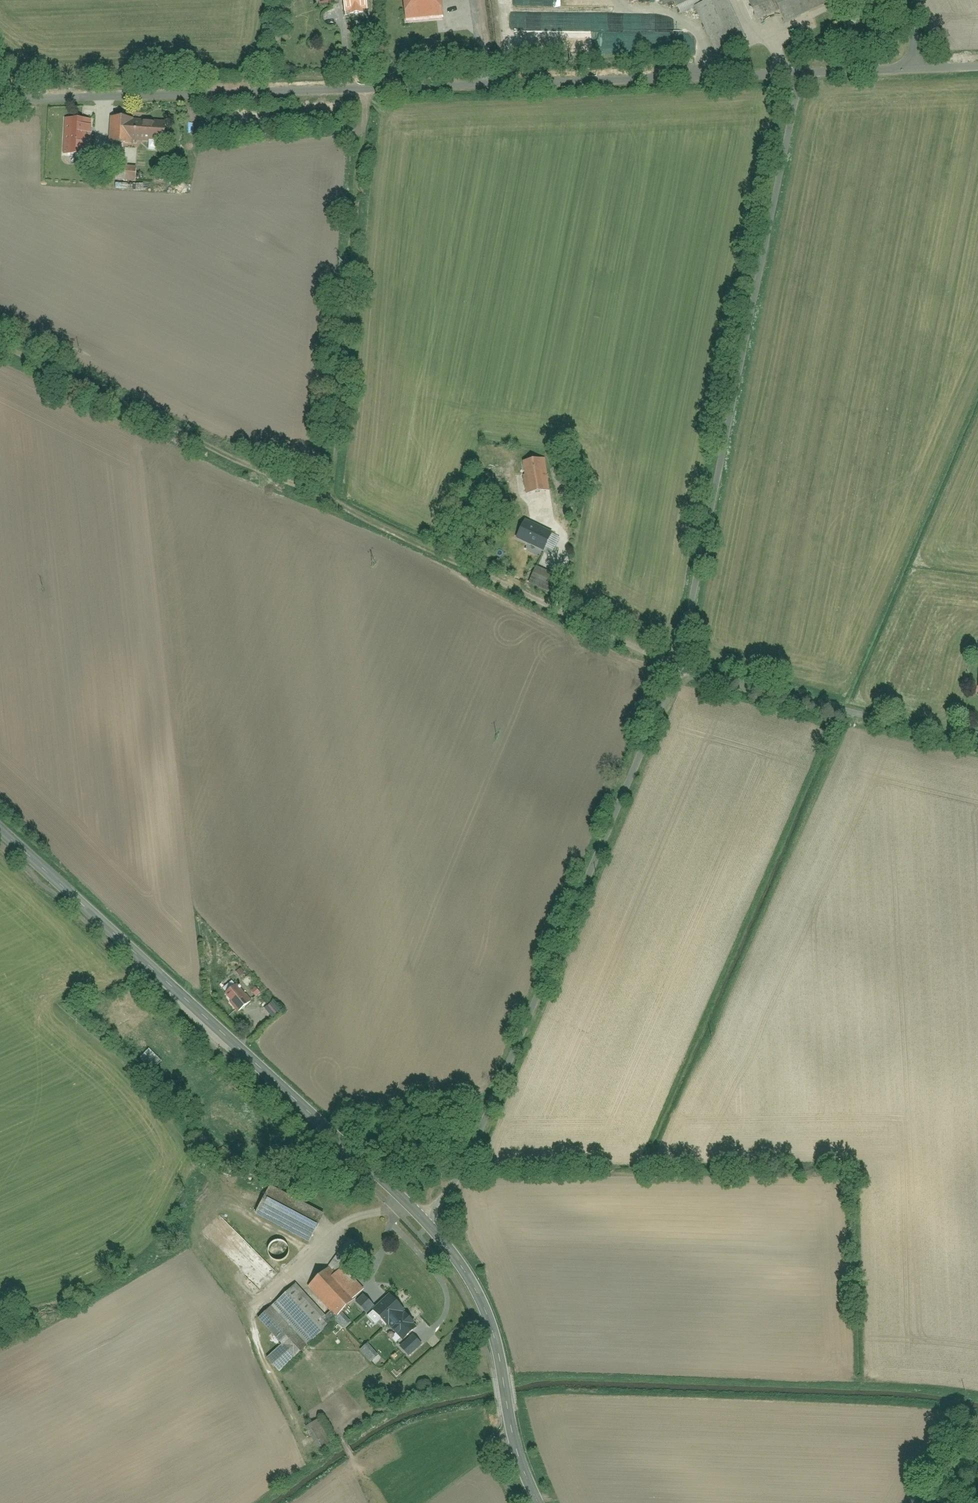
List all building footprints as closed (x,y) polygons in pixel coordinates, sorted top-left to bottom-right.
[(347,12),(369,10),(369,0),(346,0),(347,12)] [(410,21),(448,18),(447,0),(408,0),(410,21)] [(666,7),(678,1),(685,16),(700,9),(718,0),(663,0),(666,7)] [(730,0),(718,0),(700,9),(723,56),(751,42),(730,0)] [(838,5),(836,0),(753,0),(762,21),(785,11),(792,26),(838,5)] [(170,120),(114,119),(113,145),(169,146),(170,120)] [(90,122),(66,121),(64,156),(89,157),(90,122)] [(119,164),(118,181),(138,182),(139,166),(119,164)] [(548,461),(525,464),(529,495),(552,493),(548,461)] [(552,534),(524,521),(515,539),(544,552),(552,534)] [(242,985),(228,996),(242,1014),(257,1002),(242,985)] [(275,1003),(267,1011),(275,1020),(283,1012),(275,1003)] [(273,1190),(259,1217),(311,1243),(325,1216),(273,1190)] [(280,1371),(329,1327),(328,1326),(339,1316),(338,1315),(356,1299),(354,1297),(363,1289),(343,1268),(359,1246),(350,1239),(329,1268),(309,1286),(331,1311),(325,1316),(297,1284),(259,1318),(283,1345),(268,1359),(280,1371)] [(271,1249),(269,1254),(271,1262),(278,1267),(286,1266),(292,1260),(292,1254),(287,1246),(280,1244),(276,1245),(271,1249)] [(390,1295),(374,1310),(388,1325),(390,1324),(404,1339),(416,1328),(402,1312),(404,1310),(390,1295)] [(324,1422),(310,1430),(325,1453),(338,1444),(324,1422)]
